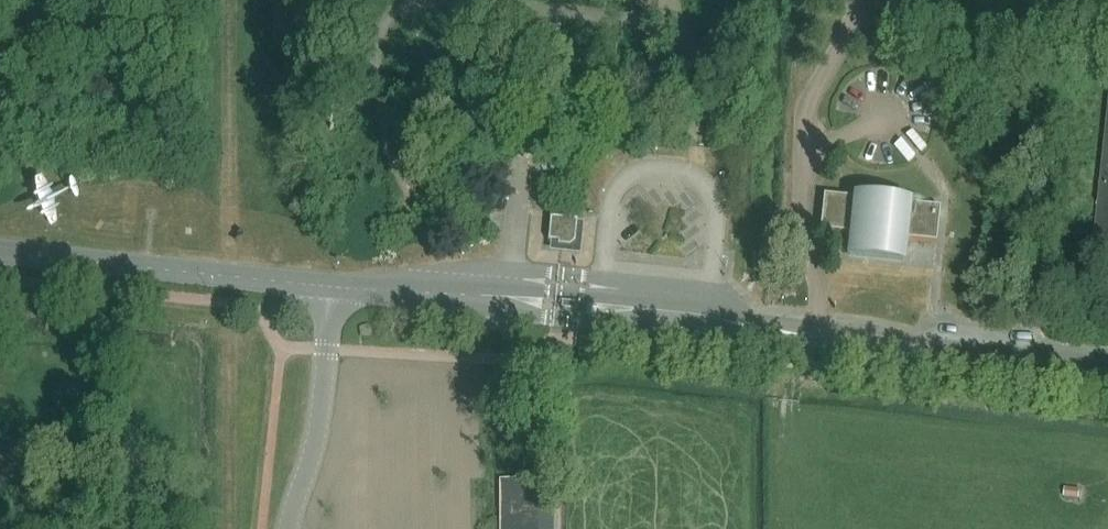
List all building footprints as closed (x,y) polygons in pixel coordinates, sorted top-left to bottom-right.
[(1107,262),(1107,115),(1093,260),(1107,262)] [(927,147),(912,130),(905,136),(920,153),(920,152),(927,147)] [(900,140),(893,146),(907,163),(914,157),(900,140)] [(935,243),(939,208),(823,196),(819,231),(850,234),(848,255),(903,260),(905,240),(935,243)] [(481,227),(493,229),(495,214),(482,213),(481,227)] [(576,222),(550,219),(547,242),(557,243),(557,247),(561,247),(569,248),(574,243),(576,222)] [(552,502),(552,493),(547,493),(547,481),(499,481),(499,528),(552,528),(552,502)]
